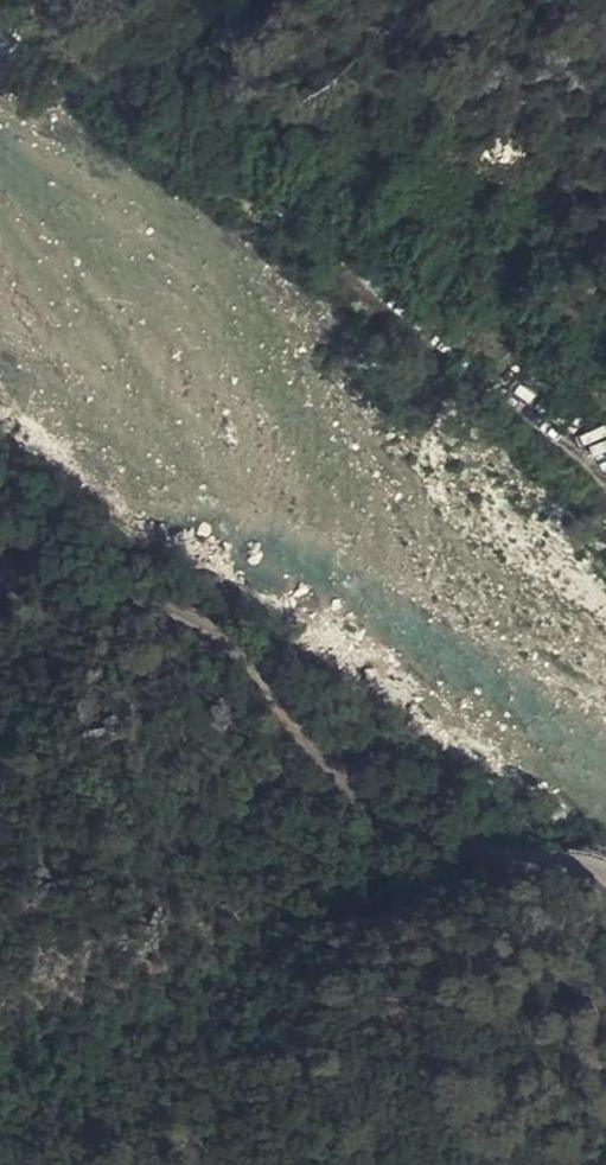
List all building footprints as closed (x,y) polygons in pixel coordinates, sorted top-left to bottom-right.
[(605,451),(605,424),(582,434),(592,457),(605,451)]
